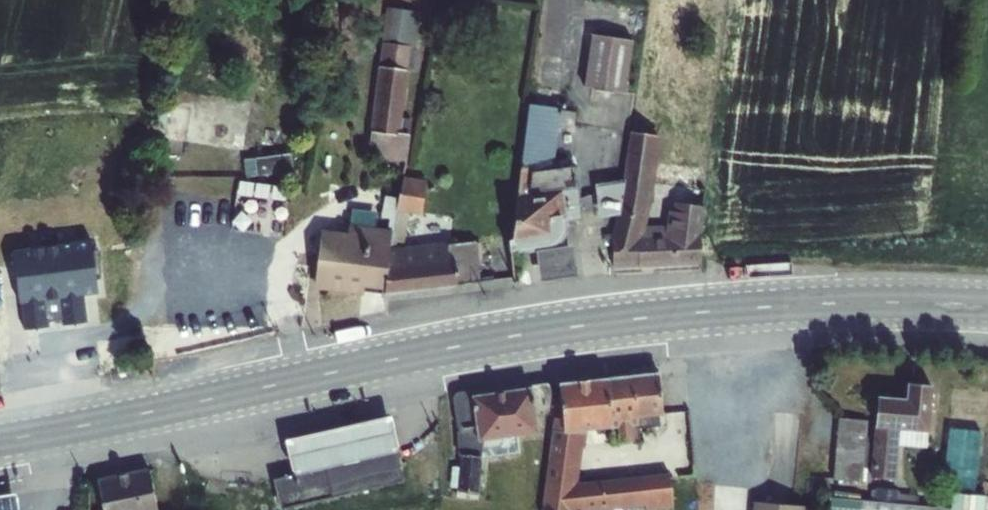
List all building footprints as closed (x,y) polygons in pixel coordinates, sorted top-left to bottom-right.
[(589,33),(581,87),(618,92),(619,89),(625,90),(632,39),(589,33)] [(378,67),(406,71),(410,47),(381,44),(378,67)] [(398,135),(400,119),(406,71),(378,67),(370,132),(398,135)] [(510,240),(507,240),(508,251),(514,251),(515,255),(534,251),(539,281),(575,276),(571,246),(546,249),(553,247),(557,245),(560,242),(565,234),(565,229),(565,221),(580,219),(576,188),(573,188),(570,168),(533,172),(533,167),(552,164),(559,111),(577,113),(579,94),(535,87),(533,105),(527,104),(520,168),(510,240)] [(398,135),(370,132),(367,157),(405,162),(409,120),(400,119),(398,135)] [(620,182),(594,186),(599,217),(614,215),(610,268),(700,265),(703,208),(669,202),(664,225),(644,227),(659,137),(628,132),(620,182)] [(290,152),(242,158),(245,176),(293,170),(290,152)] [(397,199),(391,242),(403,244),(406,225),(410,226),(412,214),(420,214),(425,181),(402,177),(397,199)] [(390,230),(389,243),(390,243),(391,242),(397,199),(384,196),(380,218),(388,219),(386,230),(390,230)] [(320,230),(313,289),(362,295),(362,292),(380,294),(380,290),(383,290),(389,249),(389,243),(390,230),(386,230),(369,228),(370,220),(350,218),(349,225),(348,225),(347,233),(320,230)] [(383,290),(383,296),(455,287),(455,285),(479,282),(475,243),(446,246),(446,244),(389,249),(383,290)] [(15,307),(18,307),(20,331),(88,325),(86,301),(94,300),(89,245),(10,252),(15,307)] [(657,374),(605,380),(611,427),(611,428),(612,444),(638,441),(638,428),(658,426),(656,416),(662,415),(657,374)] [(541,509),(606,509),(671,503),(668,473),(578,483),(586,430),(611,427),(605,380),(558,385),(561,417),(553,418),(544,487),(541,509)] [(876,397),(869,478),(894,480),(896,446),(924,448),(926,432),(927,432),(931,386),(906,383),(905,399),(876,397)] [(451,467),(449,487),(455,489),(455,491),(478,493),(480,458),(518,454),(516,436),(537,433),(550,431),(548,414),(549,387),(549,385),(547,384),(529,385),(530,387),(475,395),(474,390),(455,393),(453,395),(452,397),(451,398),(456,428),(458,430),(455,433),(457,457),(459,457),(457,468),(451,467)] [(941,489),(959,491),(973,492),(982,392),(951,389),(941,489)] [(837,419),(832,479),(864,481),(867,442),(864,442),(866,421),(837,419)] [(396,453),(273,480),(280,509),(402,482),(396,453)] [(147,468),(97,479),(103,509),(156,509),(147,468)] [(827,509),(949,509),(914,506),(915,494),(896,492),(896,488),(873,486),(871,502),(828,498),(827,509)] [(949,509),(982,509),(983,494),(973,492),(959,491),(951,490),(949,509)] [(0,497),(0,509),(15,509),(13,495),(0,497)] [(752,509),(805,509),(806,505),(753,501),(752,509)]
